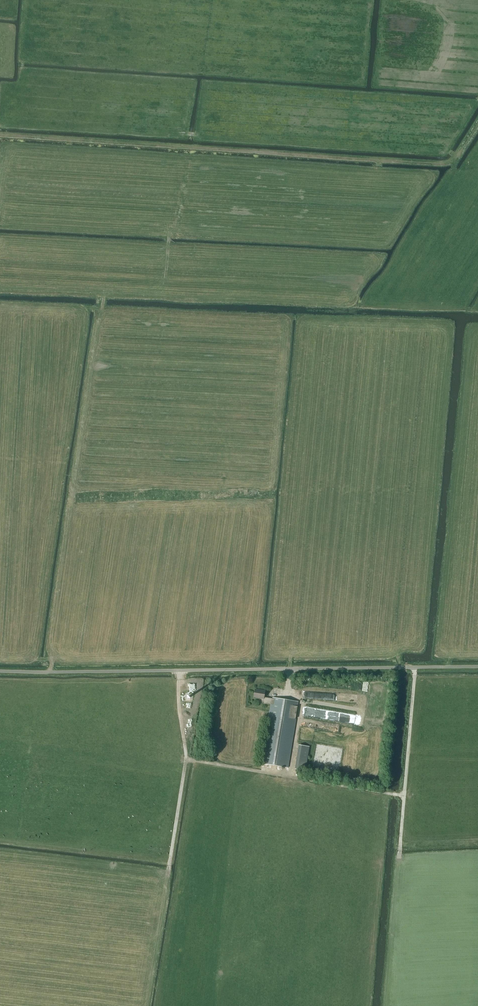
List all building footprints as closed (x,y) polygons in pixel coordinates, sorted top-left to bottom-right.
[(262,763),(287,767),(298,702),(272,697),(272,698),(264,697),(265,690),(255,689),(254,697),(264,698),(263,703),(271,704),(262,763)] [(296,769),(305,770),(309,746),(300,745),(296,769)]
